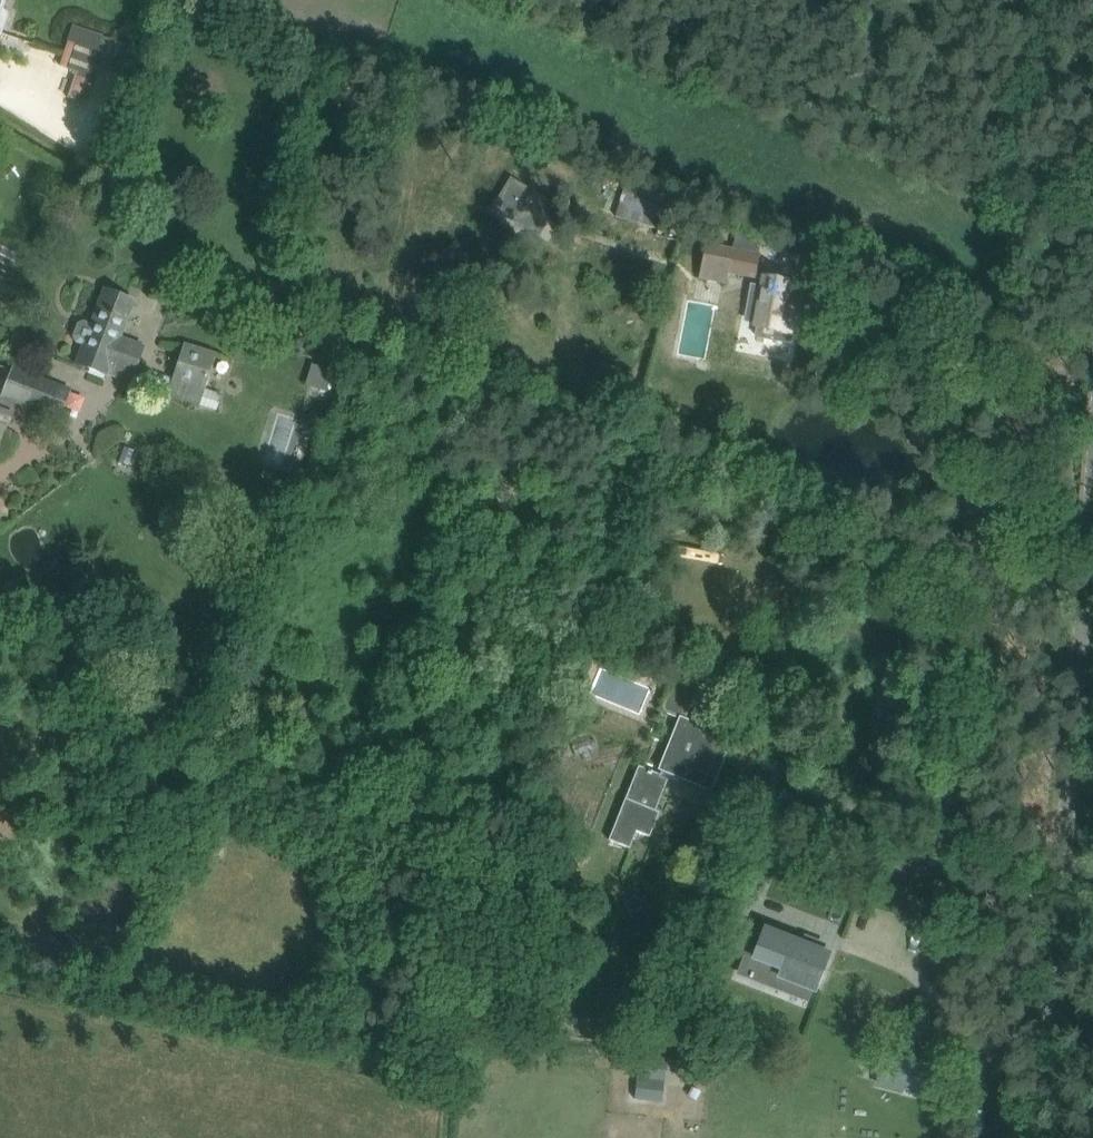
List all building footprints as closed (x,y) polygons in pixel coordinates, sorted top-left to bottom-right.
[(1,35),(9,13),(0,6),(0,35),(1,35)] [(511,176),(491,210),(522,228),(521,230),(536,240),(557,204),(511,176)] [(624,189),(615,217),(637,224),(638,221),(646,195),(624,189)] [(703,267),(755,277),(760,255),(707,245),(703,267)] [(752,285),(749,304),(762,306),(757,337),(793,343),(795,332),(796,332),(805,285),(767,279),(766,288),(752,285)] [(77,364),(106,375),(109,366),(123,371),(133,344),(120,339),(134,301),(105,289),(93,320),(84,317),(77,320),(74,332),(77,339),(84,341),(77,364)] [(216,354),(183,343),(166,396),(199,406),(216,354)] [(60,419),(70,391),(12,368),(11,370),(0,366),(0,391),(2,392),(0,397),(17,404),(16,407),(51,420),(52,416),(60,419)] [(314,391),(335,394),(338,372),(317,369),(314,391)] [(13,412),(0,407),(0,420),(8,423),(13,412)] [(7,584),(3,592),(14,599),(19,591),(7,584)] [(638,766),(608,842),(629,851),(635,833),(648,838),(658,813),(654,811),(667,780),(676,784),(678,779),(710,791),(731,738),(681,718),(660,771),(659,775),(638,766)] [(740,923),(730,949),(782,969),(776,985),(807,997),(810,989),(814,990),(829,954),(821,950),(824,944),(806,937),(803,944),(793,940),(792,942),(740,923)] [(881,1086),(939,1100),(947,1069),(888,1054),(881,1086)]
